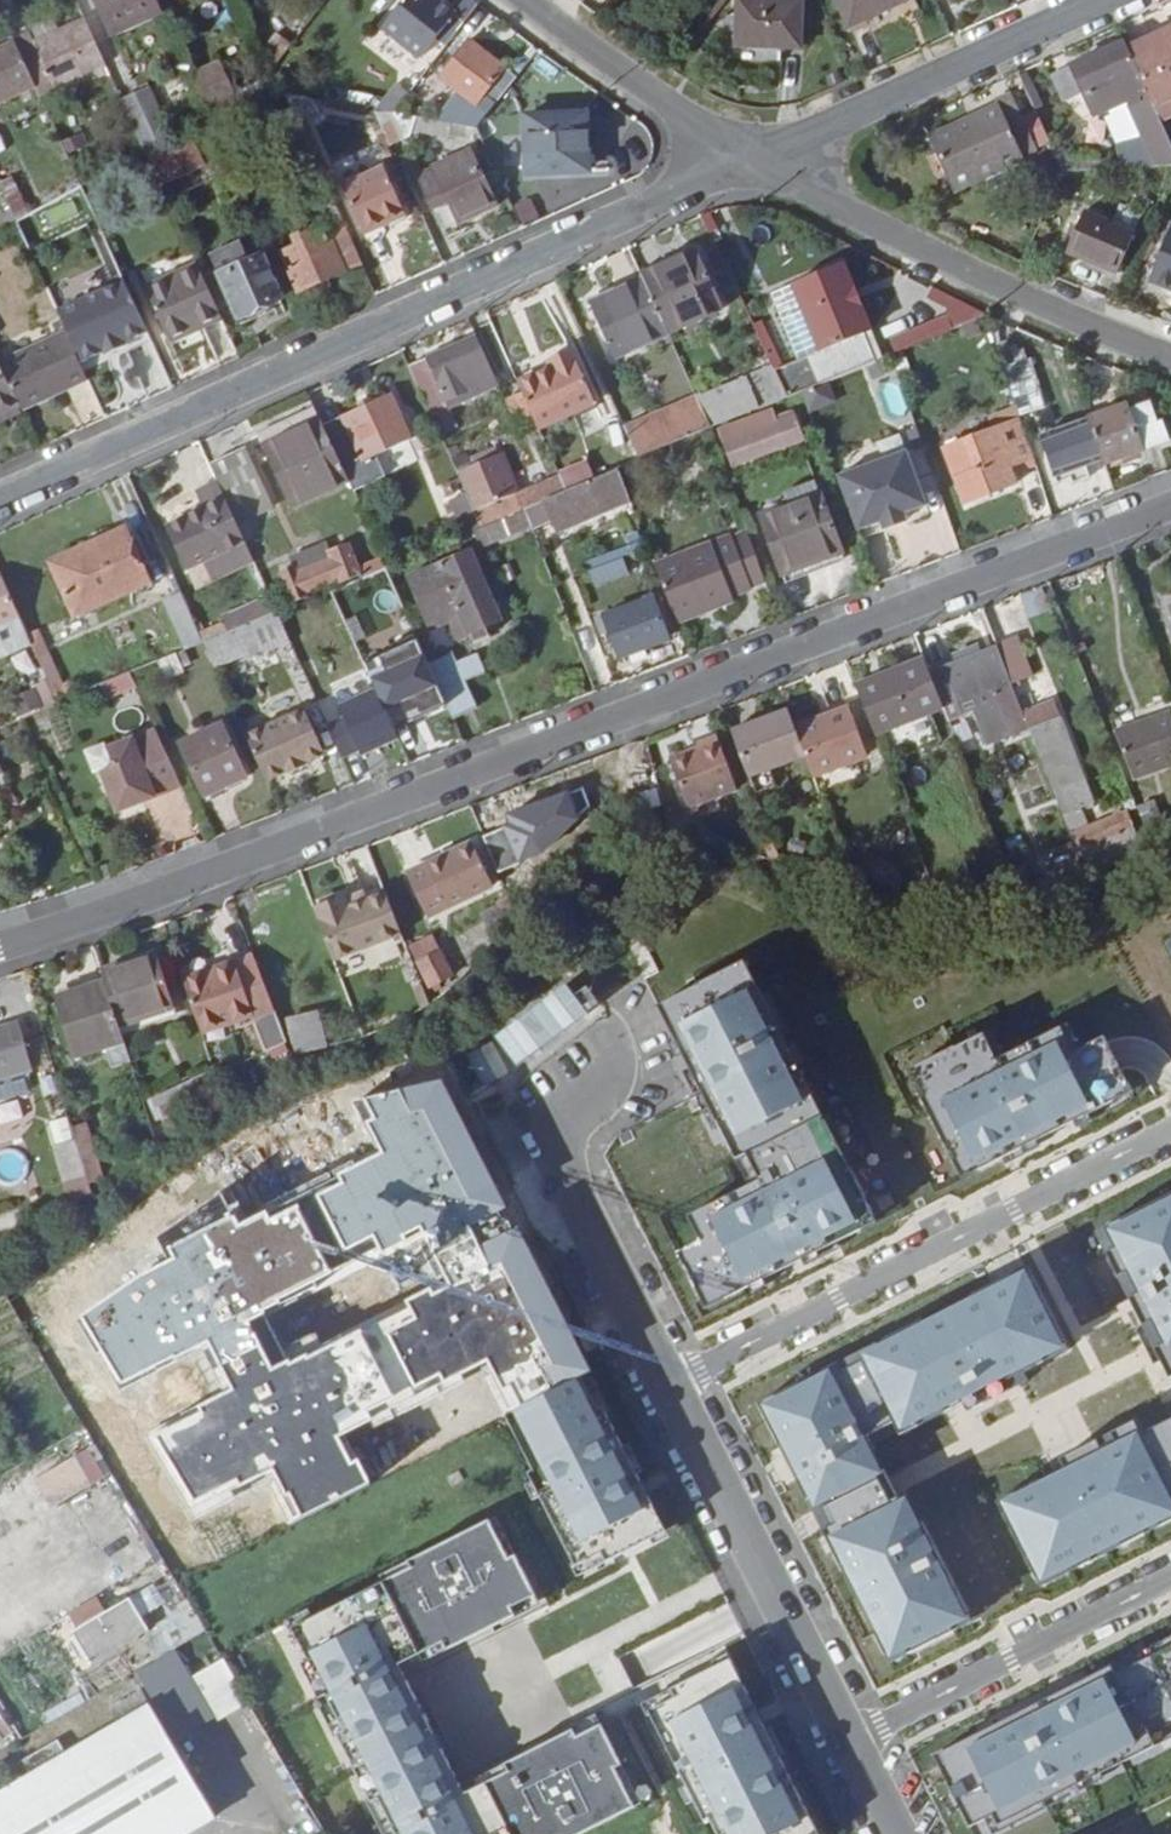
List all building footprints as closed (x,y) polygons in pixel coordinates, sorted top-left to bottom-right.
[(157,0),(95,0),(110,33),(139,21),(162,11),(157,0)] [(478,0),(456,0),(449,8),(439,0),(406,0),(393,16),(391,14),(382,25),(421,57),(435,38),(446,47),(481,2),(478,0)] [(796,0),(738,0),(736,47),(802,50),(804,0),(796,0)] [(850,27),(909,1),(909,0),(837,0),(850,27)] [(19,49),(35,86),(38,92),(104,62),(85,20),(35,42),(31,34),(16,42),(19,49)] [(139,21),(110,33),(118,50),(147,39),(139,21)] [(1129,49),(1149,94),(1151,99),(1161,120),(1170,116),(1170,29),(1129,49)] [(263,53),(270,71),(291,44),(278,33),(263,53)] [(441,76),(475,104),(505,67),(471,40),(441,76)] [(1094,118),(1149,94),(1129,49),(1125,41),(1071,67),(1083,93),(1094,118)] [(19,49),(16,42),(0,49),(0,101),(35,86),(19,49)] [(214,125),(241,112),(219,63),(192,75),(214,125)] [(1083,93),(1071,67),(1051,76),(1063,103),(1083,93)] [(169,84),(124,105),(140,140),(185,120),(169,84)] [(397,84),(375,110),(394,114),(410,93),(397,84)] [(1050,141),(1036,109),(1024,115),(1013,93),(997,101),(1001,108),(931,141),(954,190),(984,176),(1023,158),(1039,150),(1038,147),(1050,141)] [(1161,120),(1151,99),(1129,111),(1142,139),(1116,148),(1122,168),(1170,165),(1170,143),(1170,140),(1161,120)] [(450,137),(454,125),(394,114),(375,110),(390,144),(418,132),(450,137)] [(478,129),(485,120),(466,111),(462,126),(478,129)] [(588,115),(526,117),(530,174),(591,171),(588,115)] [(366,271),(296,118),(278,126),(318,215),(293,226),(297,237),(294,239),(297,245),(280,252),(298,292),(345,271),(348,279),(366,271)] [(214,125),(191,135),(204,162),(227,152),(214,125)] [(191,135),(147,156),(160,184),(204,162),(191,135)] [(460,224),(497,207),(470,152),(418,174),(435,210),(436,210),(451,204),(460,224)] [(1023,158),(984,176),(992,191),(1030,173),(1023,158)] [(385,170),(345,188),(364,232),(404,214),(385,170)] [(2,192),(15,221),(28,214),(12,180),(0,185),(0,187),(2,192)] [(0,193),(0,201),(3,210),(0,212),(0,225),(2,228),(15,221),(2,192),(0,193)] [(532,199),(513,205),(519,226),(538,220),(532,199)] [(460,224),(451,204),(436,210),(446,231),(460,224)] [(28,214),(15,221),(30,253),(50,243),(35,211),(28,214)] [(1136,234),(1086,212),(1069,251),(1120,272),(1136,234)] [(1166,240),(1149,279),(1170,288),(1170,242),(1166,240)] [(698,251),(643,276),(644,281),(668,333),(724,308),(698,251)] [(264,257),(220,276),(239,317),(283,297),(264,257)] [(221,319),(198,266),(146,289),(170,342),(221,319)] [(831,276),(825,279),(862,367),(868,364),(831,276)] [(789,398),(799,393),(809,389),(862,367),(825,279),(781,296),(807,359),(798,363),(776,372),(789,398)] [(66,332),(80,363),(107,351),(109,354),(128,345),(127,342),(149,332),(125,281),(57,312),(66,332)] [(668,333),(644,281),(591,305),(616,357),(668,333)] [(781,296),(772,300),(798,363),(807,359),(781,296)] [(754,325),(764,363),(776,359),(767,322),(754,325)] [(0,363),(0,366),(1,368),(16,401),(18,407),(19,409),(87,378),(80,363),(66,332),(0,363)] [(477,337),(410,366),(433,415),(449,408),(445,400),(495,377),(477,337)] [(518,382),(539,428),(593,403),(571,355),(548,364),(550,368),(518,382)] [(1029,362),(1008,368),(1022,413),(1043,406),(1029,362)] [(16,401),(1,368),(0,366),(0,408),(16,401)] [(773,367),(698,399),(710,424),(712,429),(720,426),(789,398),(776,372),(773,367)] [(810,408),(834,405),(832,389),(808,392),(810,408)] [(391,397),(324,427),(342,468),(410,439),(391,397)] [(638,454),(710,424),(698,399),(697,397),(625,427),(638,454)] [(789,398),(720,426),(735,464),(804,438),(796,414),(789,398)] [(16,401),(0,408),(0,415),(18,407),(16,401)] [(1170,440),(1164,419),(1158,421),(1152,402),(1130,410),(1128,405),(1089,418),(1094,433),(1104,460),(1105,464),(1170,440)] [(1015,409),(988,419),(993,431),(944,449),(965,502),(1015,483),(1009,466),(1016,463),(1020,471),(1036,465),(1015,409)] [(348,480),(342,468),(324,427),(321,421),(263,447),(291,506),(348,480)] [(1089,466),(1104,460),(1094,433),(1047,449),(1057,477),(1069,472),(1074,485),(1093,478),(1089,466)] [(905,447),(838,473),(859,529),(927,503),(905,447)] [(244,451),(211,466),(219,486),(236,523),(271,507),(244,451)] [(453,459),(477,511),(483,526),(525,508),(544,500),(567,490),(561,476),(521,493),(503,456),(471,470),(464,454),(453,459)] [(567,490),(544,500),(558,531),(631,500),(618,468),(567,490)] [(236,523),(219,486),(197,496),(203,510),(165,527),(184,568),(244,540),(236,523)] [(820,494),(762,515),(782,573),(841,551),(820,494)] [(532,525),(525,508),(483,526),(474,530),(481,545),(532,525)] [(474,530),(483,526),(477,511),(456,521),(463,534),(474,530)] [(125,530),(51,562),(76,615),(149,582),(125,530)] [(733,595),(753,587),(732,536),(656,565),(677,621),(734,599),(733,595)] [(325,545),(295,557),(298,567),(283,574),(294,600),(359,572),(349,547),(330,554),(325,545)] [(459,641),(473,636),(476,642),(506,629),(473,553),(411,578),(432,625),(448,619),(459,641)] [(628,574),(619,553),(587,568),(597,588),(628,574)] [(1,572),(0,572),(0,630),(22,619),(1,572)] [(182,595),(166,601),(187,650),(204,642),(182,595)] [(621,656),(669,638),(654,598),(606,614),(621,656)] [(215,667),(257,649),(259,653),(290,641),(277,612),(204,642),(215,667)] [(40,630),(29,634),(60,702),(88,690),(84,679),(66,686),(40,630)] [(395,648),(364,662),(393,727),(422,714),(422,715),(447,705),(430,666),(415,633),(392,643),(395,648)] [(1015,641),(998,648),(999,650),(1013,684),(1030,677),(1015,641)] [(1013,684),(999,650),(932,677),(950,724),(975,714),(988,747),(1010,738),(992,694),(1013,685),(1013,684)] [(176,654),(159,661),(166,678),(184,670),(176,654)] [(454,656),(430,666),(447,705),(452,716),(476,706),(464,679),(483,671),(477,656),(457,664),(454,656)] [(945,711),(925,660),(858,688),(877,737),(945,711)] [(107,699),(137,687),(131,672),(101,684),(107,699)] [(363,675),(334,681),(338,703),(368,696),(363,675)] [(45,683),(14,698),(23,716),(54,701),(45,683)] [(1052,698),(1023,710),(1065,819),(1085,811),(1074,785),(1085,780),(1052,698)] [(869,759),(850,711),(796,732),(807,758),(815,780),(869,759)] [(261,769),(286,759),(288,762),(302,756),(301,753),(317,746),(304,712),(246,735),(261,769)] [(796,732),(789,713),(733,735),(750,780),(757,796),(778,788),(772,772),(807,758),(796,732)] [(1118,734),(1136,780),(1170,768),(1170,715),(1118,734)] [(182,744),(206,794),(245,776),(222,725),(182,744)] [(153,798),(182,787),(157,730),(128,742),(108,750),(114,766),(103,771),(119,811),(143,802),(142,796),(151,792),(153,798)] [(700,753),(673,764),(691,810),(738,791),(717,737),(698,745),(700,753)] [(114,766),(108,750),(105,744),(86,752),(95,775),(103,771),(114,766)] [(569,800),(516,821),(518,829),(504,834),(517,865),(570,843),(565,829),(579,823),(569,800)] [(1128,815),(1078,835),(1085,853),(1103,845),(1107,856),(1140,843),(1128,815)] [(1084,868),(1075,845),(1056,853),(1064,875),(1084,868)] [(474,846),(406,878),(426,920),(493,889),(474,846)] [(1100,860),(1084,866),(1090,880),(1106,874),(1100,860)] [(335,965),(403,939),(386,896),(351,910),(347,898),(314,911),(335,965)] [(411,951),(431,991),(455,979),(436,939),(411,951)] [(155,957),(101,973),(105,986),(120,1031),(174,1013),(155,957)] [(276,1012),(255,958),(184,982),(203,1037),(276,1012)] [(744,969),(662,1008),(750,1185),(692,1214),(705,1240),(677,1254),(703,1308),(874,1220),(744,969)] [(499,1005),(514,1042),(589,1012),(574,975),(499,1005)] [(120,1031),(105,986),(59,1001),(78,1060),(124,1045),(120,1031)] [(299,1057),(328,1050),(320,1016),(290,1023),(299,1057)] [(289,1046),(278,1017),(258,1026),(269,1054),(289,1046)] [(0,1031),(0,1082),(24,1075),(33,1072),(20,1025),(0,1031)] [(982,1035),(909,1074),(962,1175),(1130,1091),(1100,1034),(1075,1048),(1062,1025),(995,1058),(982,1035)] [(222,1094),(213,1074),(150,1103),(160,1123),(222,1094)] [(24,1075),(0,1082),(0,1101),(29,1092),(24,1075)] [(509,1076),(473,1094),(508,1163),(544,1144),(509,1076)] [(296,1149),(53,1276),(101,1373),(129,1359),(213,1525),(428,1415),(347,1248),(453,1194),(398,1087),(291,1140),(296,1149)] [(90,1126),(74,1131),(77,1144),(90,1185),(107,1180),(90,1126)] [(68,1191),(90,1185),(77,1144),(56,1150),(68,1191)] [(1107,1228),(1170,1362),(1170,1196),(1107,1228)] [(1027,1269),(761,1407),(889,1655),(969,1617),(908,1494),(899,1499),(867,1435),(895,1420),(901,1431),(1067,1347),(1027,1269)] [(531,1477),(582,1578),(668,1534),(604,1410),(599,1412),(583,1380),(507,1418),(519,1442),(528,1458),(536,1474),(531,1477)] [(1000,1504),(1041,1584),(1170,1519),(1170,1418),(1000,1504)] [(34,1477),(52,1506),(110,1472),(93,1443),(34,1477)] [(639,1809),(619,1771),(626,1768),(605,1728),(581,1740),(577,1733),(509,1768),(513,1775),(469,1798),(403,1669),(442,1649),(446,1656),(518,1619),(515,1611),(538,1599),(518,1559),(511,1562),(492,1524),(411,1566),(414,1572),(296,1633),(313,1666),(305,1670),(390,1833),(591,1833),(639,1809)] [(76,1624),(102,1607),(94,1595),(68,1612),(76,1624)] [(158,1651),(131,1605),(76,1636),(104,1683),(158,1651)] [(327,1833),(225,1661),(196,1679),(288,1833),(327,1833)] [(647,1706),(706,1825),(711,1822),(718,1833),(819,1833),(732,1663),(647,1706)] [(1113,1663),(934,1752),(971,1825),(997,1811),(1002,1822),(1155,1747),(1113,1663)] [(217,1820),(150,1708),(153,1707),(145,1691),(111,1711),(121,1726),(71,1756),(61,1741),(13,1769),(22,1784),(0,1797),(0,1833),(194,1833),(217,1820)]
